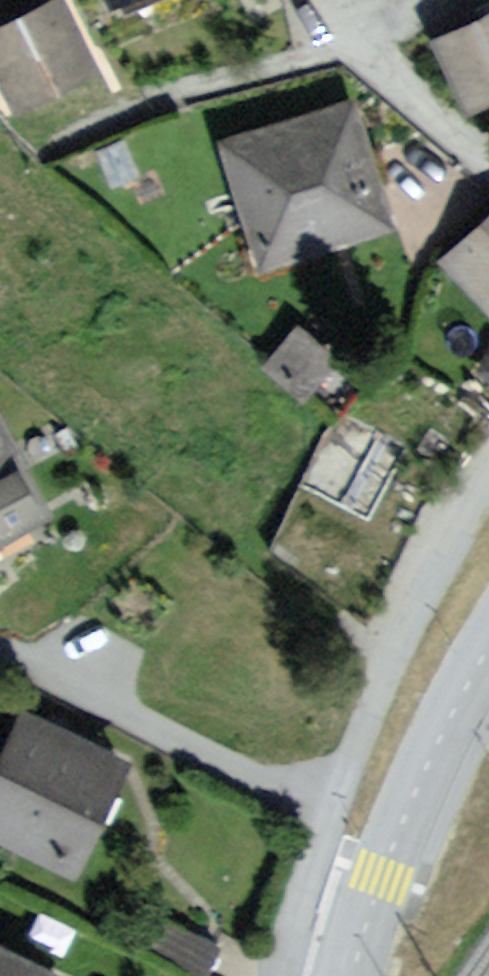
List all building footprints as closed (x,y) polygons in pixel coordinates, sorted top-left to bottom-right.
[(0,38),(0,62),(19,101),(90,66),(61,9),(0,38)] [(425,43),(456,115),(488,100),(488,15),(425,43)] [(348,112),(227,147),(260,261),(381,225),(348,112)] [(133,139),(98,154),(113,192),(135,183),(146,208),(174,197),(162,168),(147,174),(133,139)] [(451,255),(488,301),(488,225),(451,255)] [(42,514),(0,429),(0,534),(42,514)] [(25,721),(0,770),(0,815),(68,849),(110,764),(25,721)] [(0,958),(0,975),(40,975),(0,958)]
